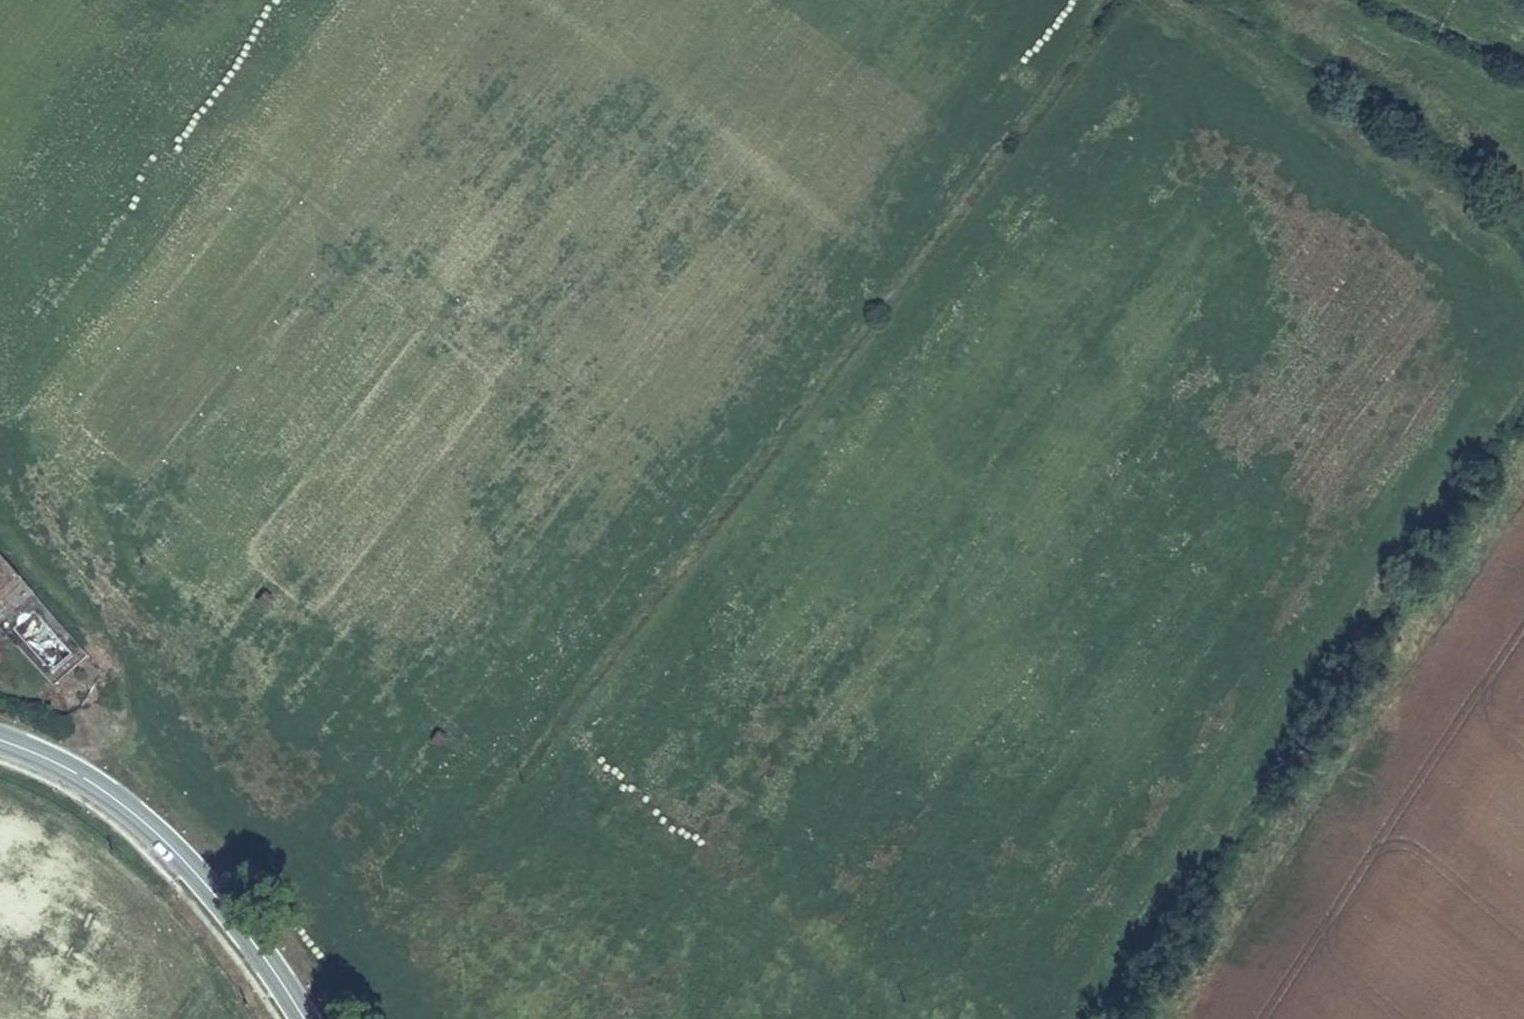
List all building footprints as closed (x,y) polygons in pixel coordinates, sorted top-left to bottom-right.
[(33,591),(15,572),(0,587),(0,619),(33,591)]
